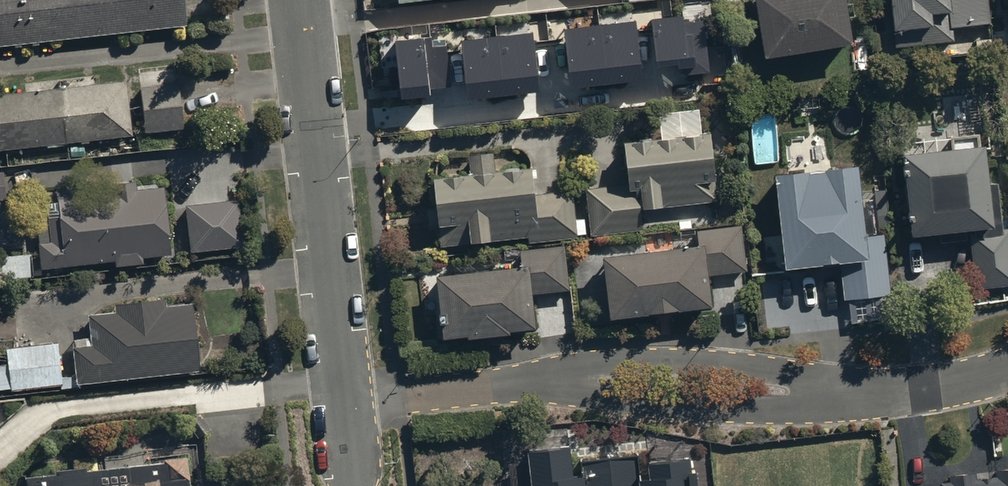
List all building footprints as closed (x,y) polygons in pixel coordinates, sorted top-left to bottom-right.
[(186,29),(183,0),(0,0),(0,50),(186,29)] [(400,11),(489,0),(399,0),(400,11)] [(761,67),(851,52),(843,0),(750,0),(761,67)] [(895,52),(950,46),(949,33),(991,28),(988,0),(889,0),(895,52)] [(683,16),(652,19),(658,67),(678,65),(678,69),(686,68),(687,75),(709,73),(703,20),(683,22),(683,16)] [(635,22),(565,30),(571,88),(642,81),(635,22)] [(468,99),(539,91),(532,33),(461,41),(468,99)] [(431,37),(395,41),(401,99),(431,96),(430,90),(451,88),(447,45),(432,47),(431,37)] [(0,93),(0,154),(126,141),(121,81),(0,93)] [(174,83),(138,88),(145,136),(181,131),(174,83)] [(710,134),(625,144),(629,186),(587,191),(593,238),(647,232),(645,214),(718,206),(710,134)] [(903,161),(911,240),(969,234),(975,293),(1007,289),(1007,232),(1003,232),(998,183),(987,184),(984,153),(979,153),(977,136),(951,139),(953,155),(903,161)] [(446,182),(435,184),(442,250),(527,241),(528,246),(577,240),(576,238),(586,237),(584,220),(565,223),(562,193),(536,196),(533,172),(495,176),(492,154),(468,157),(470,175),(446,178),(446,182)] [(856,167),(778,175),(788,275),(843,269),(847,301),(888,296),(882,238),(864,240),(856,167)] [(49,248),(40,249),(43,273),(170,260),(163,189),(136,192),(135,183),(52,192),(55,221),(46,222),(49,248)] [(238,202),(173,209),(179,259),(244,252),(238,202)] [(699,246),(605,257),(612,322),(709,311),(705,278),(747,273),(741,226),(698,231),(699,246)] [(562,247),(519,252),(521,266),(438,276),(446,344),(533,333),(528,297),(567,292),(562,247)] [(0,260),(0,285),(34,282),(32,257),(0,260)] [(91,338),(73,340),(78,387),(198,374),(191,304),(166,306),(166,302),(111,308),(112,315),(88,318),(91,338)] [(0,368),(0,393),(58,388),(54,344),(5,348),(7,367),(0,368)] [(691,459),(639,465),(638,456),(572,464),(570,447),(526,452),(530,485),(694,485),(691,459)] [(186,461),(127,467),(127,470),(86,473),(85,469),(52,474),(52,477),(20,482),(21,485),(188,485),(186,461)]
